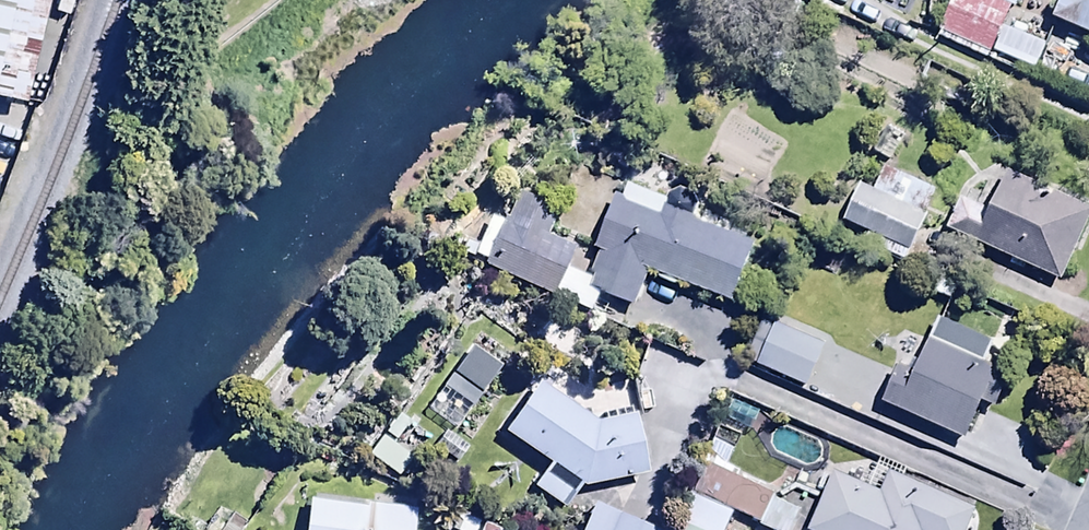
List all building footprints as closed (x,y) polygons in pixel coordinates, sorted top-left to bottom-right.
[(21,95),(42,0),(0,0),(0,91),(21,95)] [(940,33),(990,57),(1011,13),(1001,9),(1005,0),(956,0),(940,33)] [(1055,25),(1088,40),(1088,0),(1066,0),(1055,25)] [(887,199),(859,187),(843,225),(868,236),(863,246),(906,264),(937,194),(897,176),(887,199)] [(1010,178),(992,217),(961,202),(947,232),(1063,287),(1088,231),(1088,215),(1010,178)] [(566,271),(552,305),(587,322),(599,298),(636,312),(650,275),(731,306),(752,249),(697,229),(699,224),(669,213),(673,202),(629,186),(623,202),(617,199),(587,281),(566,271)] [(552,305),(566,271),(574,255),(545,241),(556,219),(519,200),(503,231),(488,223),(467,265),(490,274),(552,305)] [(941,324),(918,378),(901,371),(885,409),(968,446),(985,407),(996,412),(1010,380),(985,370),(995,346),(941,324)] [(826,350),(775,327),(756,369),(808,392),(826,350)] [(484,400),(456,377),(426,414),(454,437),(484,400)] [(637,424),(596,429),(539,390),(506,440),(552,471),(536,495),(564,514),(580,490),(646,480),(637,424)] [(427,439),(400,420),(369,463),(396,482),(427,439)] [(471,451),(447,436),(435,454),(460,469),(471,451)] [(701,469),(687,501),(731,520),(754,529),(757,529),(771,499),(701,469)] [(978,512),(889,473),(879,497),(834,477),(810,529),(970,529),(978,512)] [(771,499),(757,529),(792,529),(800,512),(771,499)] [(675,529),(726,529),(731,520),(687,501),(675,529)] [(310,505),(306,529),(412,529),(414,516),(369,510),(369,514),(310,505)] [(590,510),(582,529),(638,529),(590,510)]
